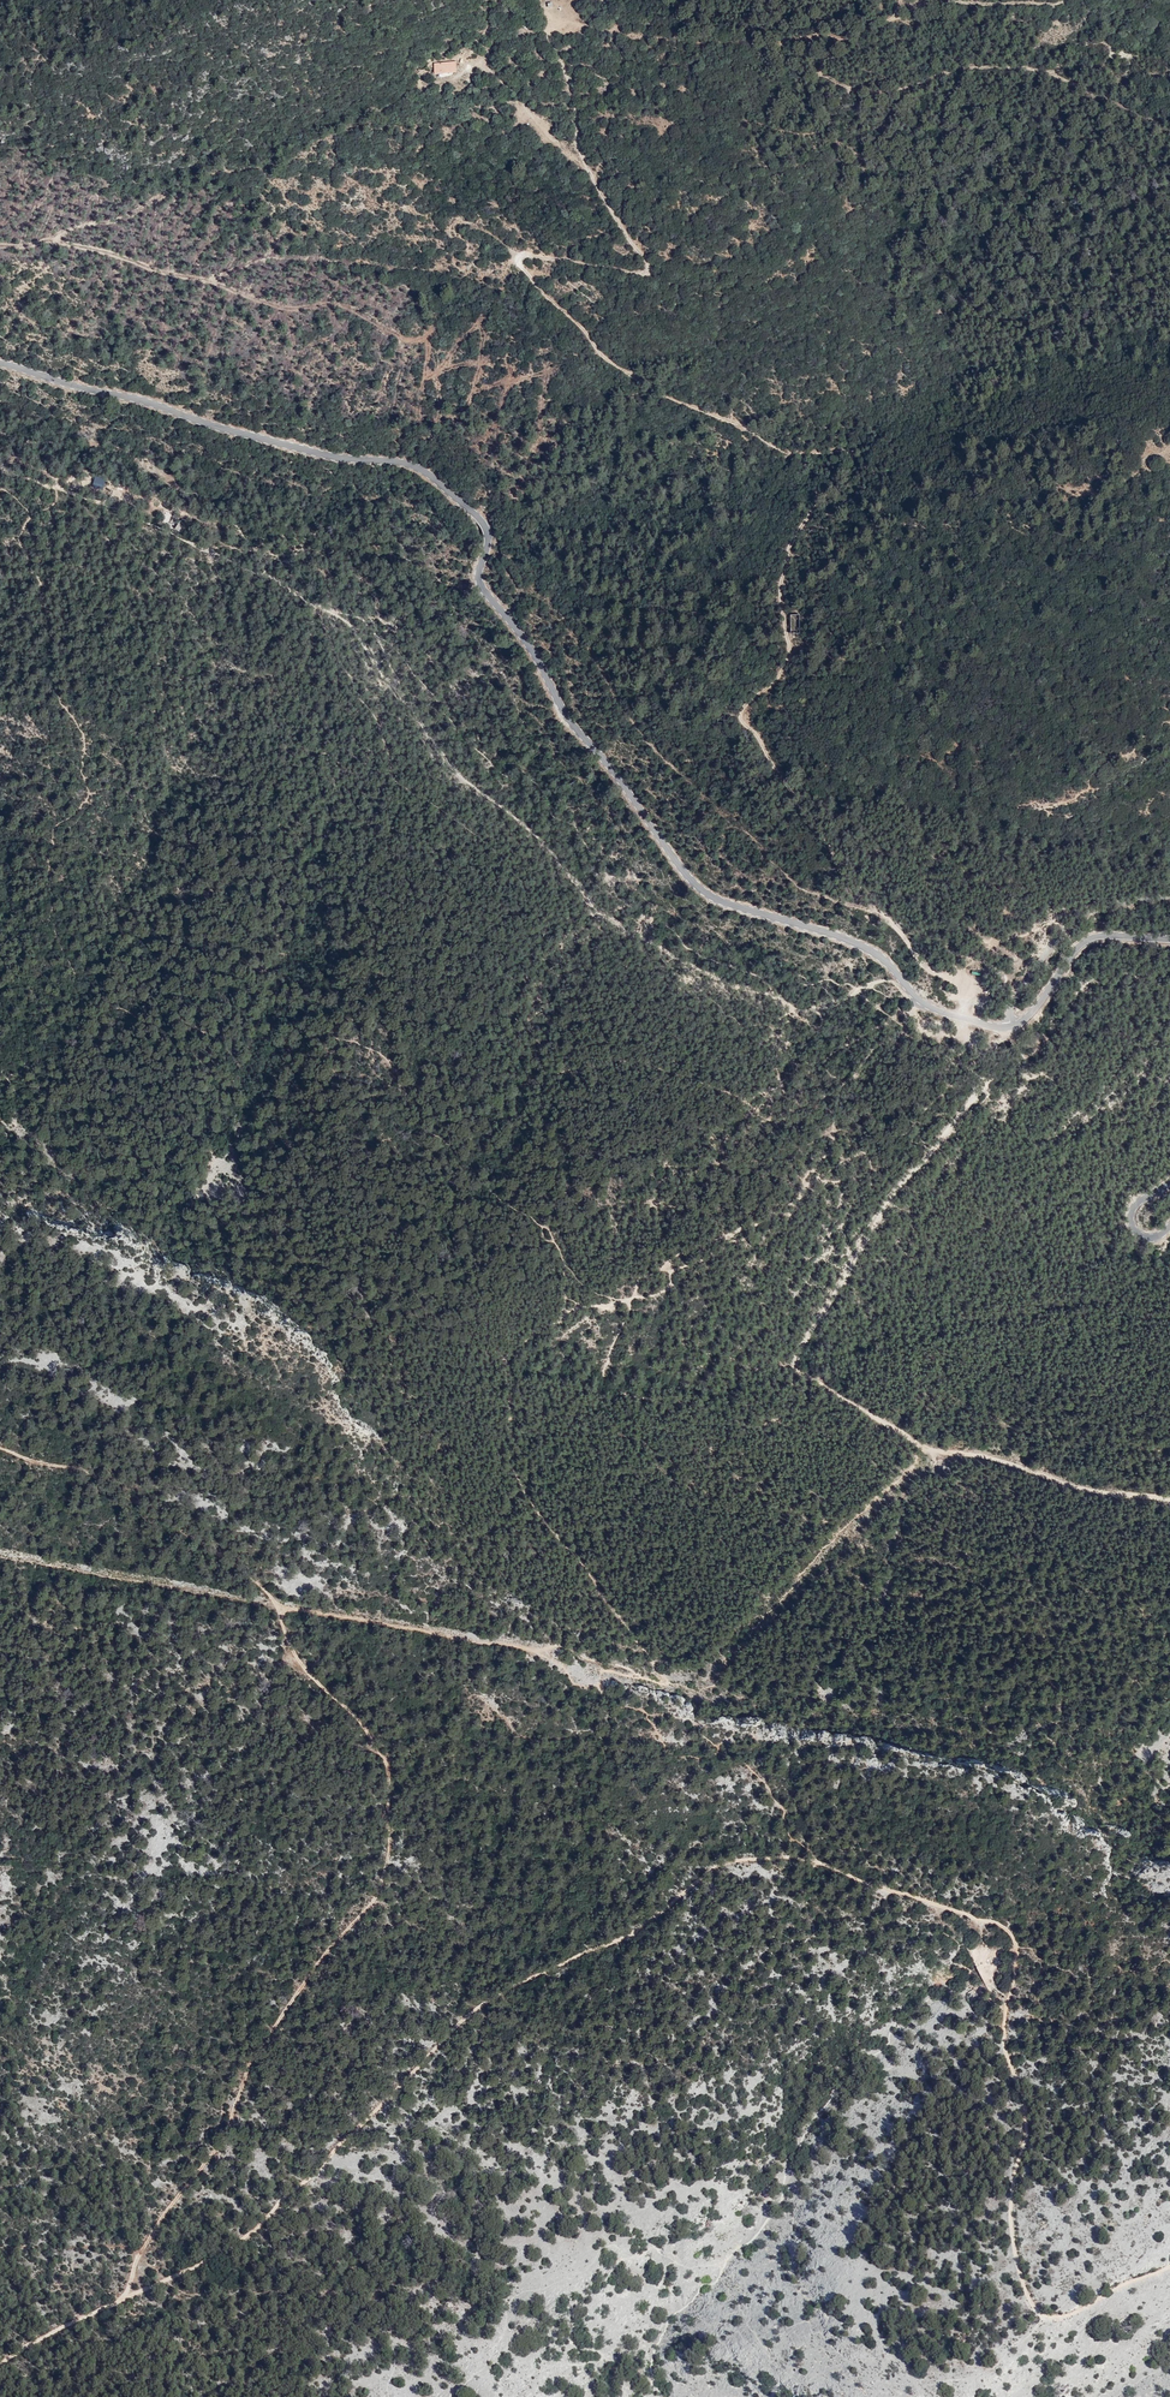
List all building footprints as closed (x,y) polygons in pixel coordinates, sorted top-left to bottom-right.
[(451,61),(427,63),(428,75),(452,73),(451,61)]
